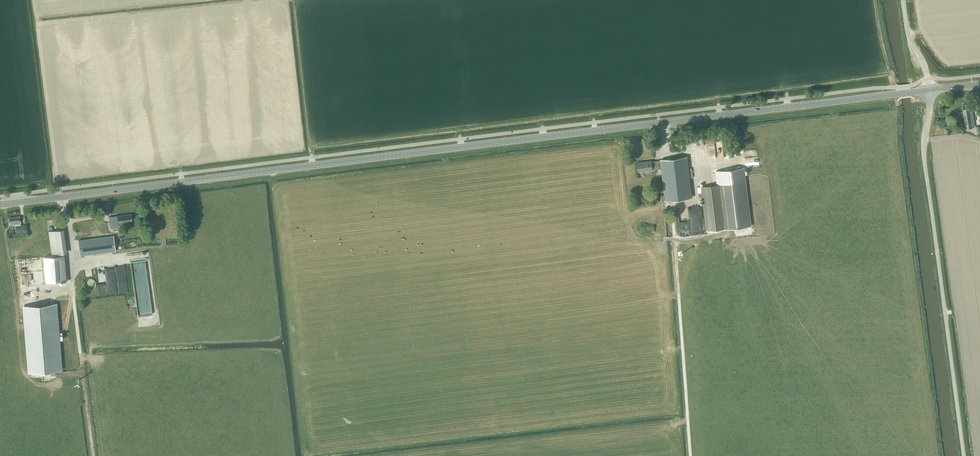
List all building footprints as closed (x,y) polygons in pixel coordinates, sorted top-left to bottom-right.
[(966,128),(974,127),(972,110),(971,103),(962,105),(963,111),(966,128)] [(664,200),(691,197),(686,156),(659,160),(660,161),(651,162),(651,160),(636,162),(637,171),(660,168),(664,200)] [(752,226),(746,181),(744,168),(715,171),(717,184),(700,186),(697,187),(698,193),(701,192),(706,231),(752,226)] [(116,216),(109,217),(110,229),(119,228),(119,226),(127,224),(127,221),(132,220),(131,214),(116,216)] [(9,224),(21,223),(20,216),(8,218),(9,224)] [(21,225),(21,223),(15,224),(15,225),(16,232),(26,231),(25,224),(21,225)] [(64,229),(48,231),(51,254),(52,255),(63,253),(67,253),(64,229)] [(114,236),(78,241),(80,255),(116,251),(114,236)] [(66,279),(64,255),(44,257),(46,281),(66,279)] [(135,270),(140,315),(152,314),(147,259),(144,259),(144,264),(145,269),(135,270)] [(681,284),(690,284),(689,263),(680,263),(681,284)] [(63,370),(57,303),(22,306),(28,373),(63,370)]
